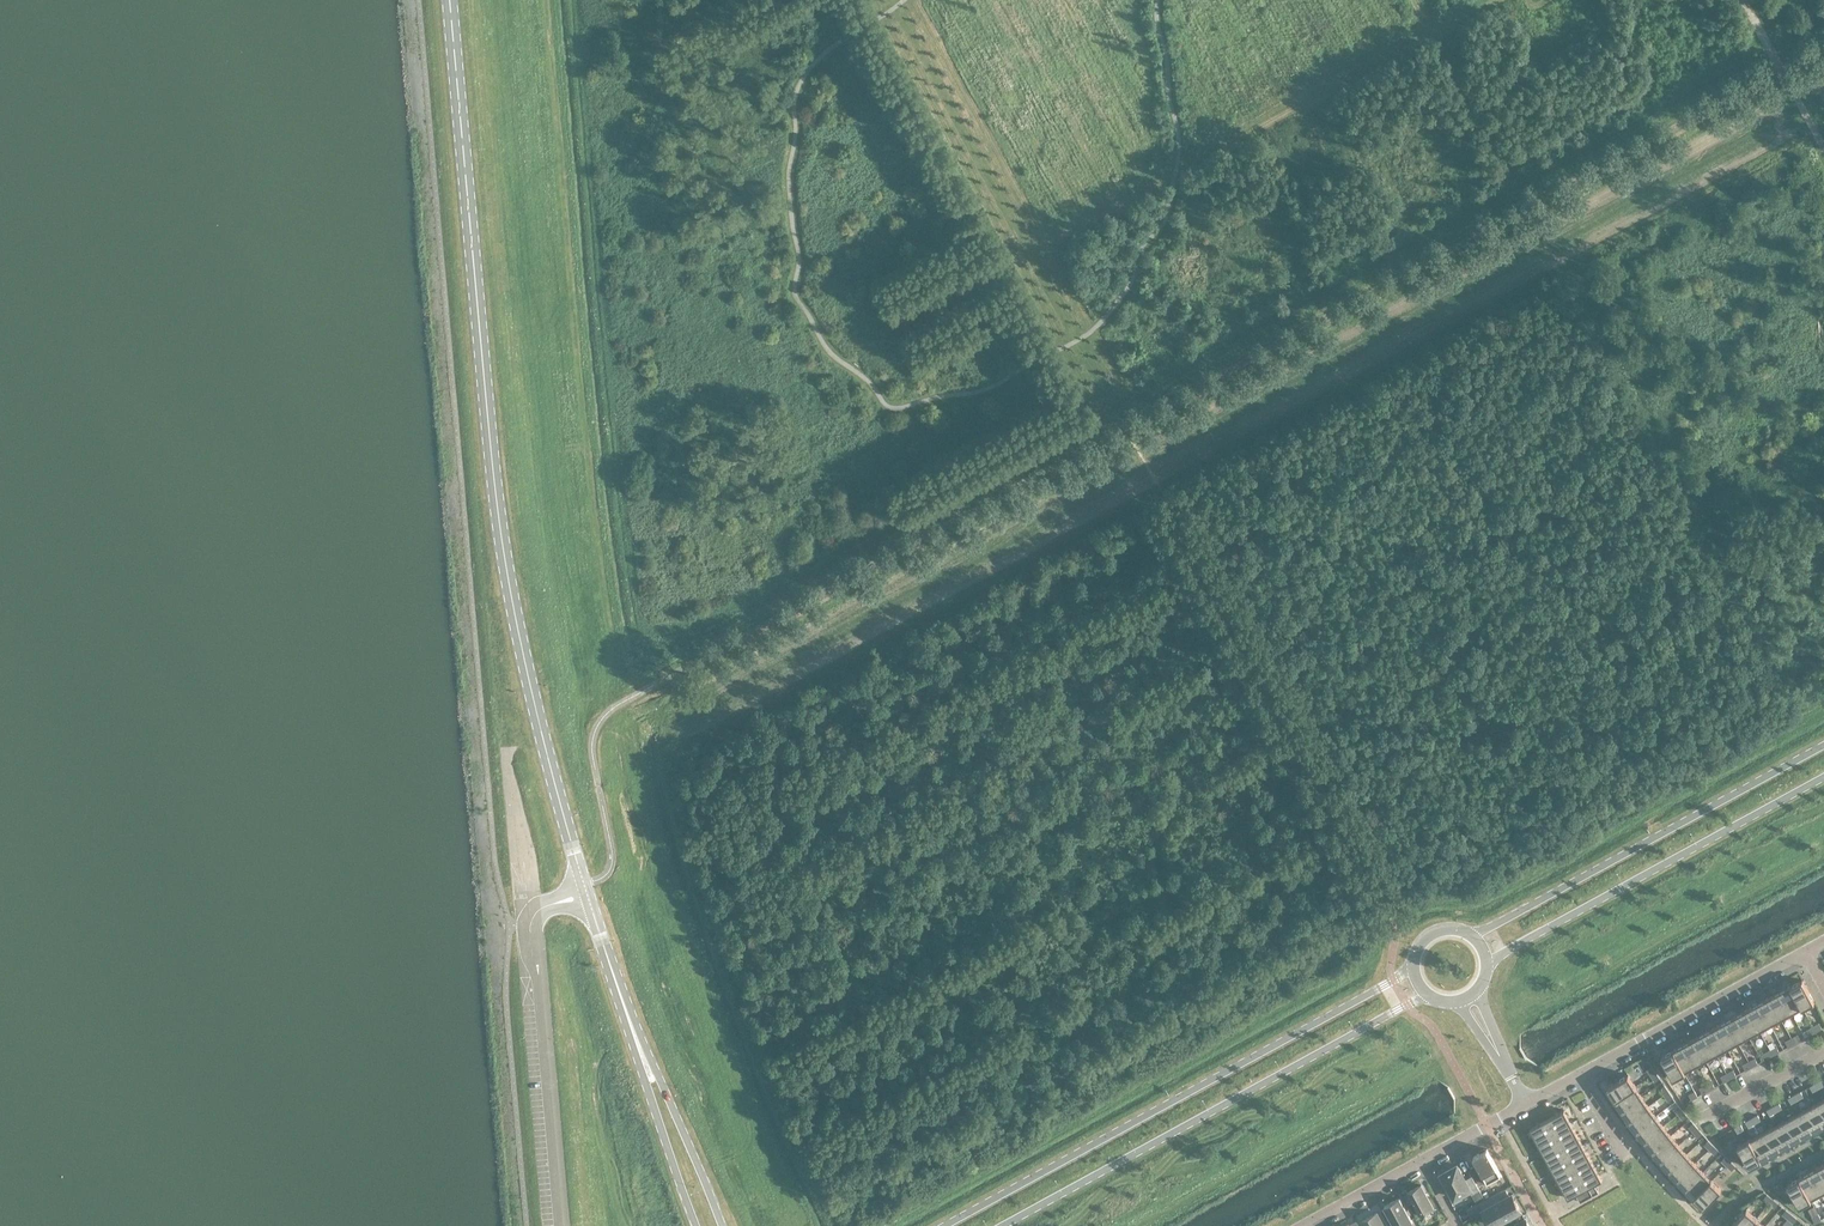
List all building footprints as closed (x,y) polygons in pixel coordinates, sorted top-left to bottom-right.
[(1791,985),(1790,986),(1803,1008),(1814,1002),(1802,980),(1791,986),(1791,985)] [(1802,1009),(1803,1008),(1790,986),(1780,992),(1792,1013),(1801,1008),(1802,1009)] [(1780,992),(1769,997),(1781,1019),(1792,1013),(1780,992)] [(1769,997),(1758,1003),(1770,1025),(1781,1019),(1769,997)] [(1758,1003),(1747,1009),(1759,1031),(1770,1025),(1758,1003)] [(1747,1009),(1737,1015),(1749,1037),(1759,1031),(1747,1009)] [(1737,1015),(1726,1021),(1738,1043),(1749,1037),(1737,1015)] [(1726,1021),(1715,1027),(1727,1049),(1738,1043),(1726,1021)] [(1819,1023),(1813,1027),(1815,1032),(1822,1028),(1819,1023)] [(1716,1055),(1727,1049),(1715,1027),(1704,1033),(1716,1055)] [(1809,1035),(1815,1032),(1813,1027),(1806,1030),(1809,1035)] [(1704,1033),(1694,1039),(1705,1060),(1716,1055),(1704,1033)] [(1800,1040),(1797,1035),(1791,1038),(1794,1043),(1800,1040)] [(1788,1047),(1794,1043),(1791,1038),(1785,1042),(1788,1047)] [(1694,1039),(1683,1044),(1695,1066),(1705,1060),(1694,1039)] [(1683,1044),(1672,1050),(1684,1073),(1685,1072),(1695,1066),(1683,1044)] [(1779,1052),(1776,1047),(1770,1050),(1773,1055),(1779,1052)] [(1673,1079),(1684,1073),(1672,1050),(1671,1051),(1672,1051),(1661,1057),(1673,1079)] [(1766,1059),(1773,1055),(1770,1050),(1763,1053),(1766,1059)] [(1755,1058),(1748,1062),(1751,1067),(1757,1063),(1755,1058)] [(1721,1065),(1725,1073),(1734,1069),(1730,1060),(1721,1065)] [(1745,1070),(1751,1067),(1748,1062),(1742,1065),(1745,1070)] [(1646,1070),(1650,1076),(1655,1072),(1651,1066),(1646,1070)] [(1727,1074),(1729,1079),(1736,1075),(1733,1070),(1727,1074)] [(1659,1078),(1655,1072),(1650,1076),(1654,1082),(1659,1078)] [(1723,1082),(1729,1079),(1727,1074),(1720,1077),(1723,1082)] [(1614,1098),(1612,1099),(1613,1100),(1635,1086),(1628,1075),(1607,1088),(1614,1098)] [(1816,1083),(1819,1088),(1823,1085),(1823,1083),(1822,1080),(1816,1083)] [(1705,1085),(1708,1090),(1714,1087),(1711,1082),(1705,1085)] [(1819,1088),(1816,1083),(1809,1087),(1812,1092),(1819,1088)] [(1702,1094),(1708,1090),(1705,1085),(1699,1089),(1702,1094)] [(1636,1086),(1635,1086),(1613,1100),(1620,1111),(1641,1096),(1635,1087),(1636,1086)] [(1660,1089),(1664,1095),(1668,1092),(1664,1086),(1660,1089)] [(1691,1100),(1697,1096),(1694,1091),(1688,1095),(1691,1100)] [(1664,1095),(1668,1101),(1673,1098),(1668,1092),(1664,1095)] [(1701,1097),(1705,1103),(1712,1098),(1709,1092),(1701,1097)] [(1800,1092),(1794,1095),(1797,1100),(1803,1097),(1800,1092)] [(1797,1100),(1794,1095),(1788,1098),(1791,1104),(1797,1100)] [(1648,1106),(1641,1096),(1620,1111),(1627,1121),(1648,1106)] [(1813,1105),(1823,1124),(1823,1099),(1813,1105)] [(1779,1103),(1773,1107),(1775,1112),(1782,1109),(1779,1103)] [(1673,1109),(1678,1114),(1682,1111),(1677,1105),(1673,1109)] [(1823,1127),(1823,1124),(1813,1105),(1802,1110),(1814,1132),(1823,1127)] [(1655,1116),(1648,1106),(1627,1121),(1635,1131),(1655,1116)] [(1775,1112),(1773,1107),(1766,1110),(1769,1115),(1775,1112)] [(1558,1114),(1547,1119),(1553,1132),(1571,1122),(1564,1110),(1558,1114)] [(1802,1110),(1792,1116),(1804,1138),(1814,1132),(1802,1110)] [(1687,1116),(1682,1111),(1678,1114),(1682,1120),(1687,1116)] [(1757,1115),(1751,1118),(1754,1124),(1760,1120),(1757,1115)] [(1663,1126),(1655,1116),(1635,1131),(1643,1142),(1663,1126)] [(1793,1144),(1804,1138),(1792,1116),(1781,1122),(1793,1144)] [(1754,1124),(1751,1118),(1745,1122),(1748,1127),(1754,1124)] [(1553,1132),(1547,1119),(1530,1129),(1536,1141),(1553,1132)] [(1571,1122),(1553,1132),(1560,1143),(1577,1134),(1571,1122)] [(1781,1122),(1770,1128),(1782,1150),(1793,1144),(1781,1122)] [(1688,1127),(1693,1132),(1698,1128),(1693,1123),(1688,1127)] [(1737,1133),(1743,1130),(1740,1124),(1734,1128),(1737,1133)] [(1670,1135),(1663,1126),(1643,1142),(1651,1152),(1670,1135)] [(1702,1134),(1698,1128),(1693,1132),(1698,1138),(1702,1134)] [(1770,1128),(1760,1134),(1771,1156),(1782,1150),(1770,1128)] [(1543,1152),(1560,1143),(1553,1132),(1536,1141),(1543,1152)] [(1577,1134),(1560,1143),(1566,1154),(1583,1145),(1577,1134)] [(1749,1139),(1761,1162),(1771,1156),(1760,1134),(1750,1139),(1749,1139)] [(1651,1152),(1659,1161),(1678,1145),(1670,1135),(1651,1152)] [(1760,1162),(1761,1162),(1749,1139),(1737,1145),(1749,1167),(1760,1161),(1760,1162)] [(1704,1145),(1709,1150),(1713,1145),(1708,1140),(1704,1145)] [(1549,1164),(1566,1154),(1560,1143),(1543,1152),(1549,1164)] [(1583,1145),(1566,1154),(1572,1166),(1589,1156),(1583,1145)] [(1686,1154),(1678,1145),(1659,1161),(1667,1171),(1686,1154)] [(1718,1150),(1713,1145),(1709,1150),(1714,1155),(1718,1150)] [(1480,1152),(1473,1157),(1477,1164),(1470,1168),(1479,1184),(1486,1181),(1488,1184),(1502,1177),(1487,1149),(1484,1150),(1484,1151),(1481,1152),(1480,1152)] [(1555,1175),(1572,1166),(1566,1154),(1549,1164),(1555,1175)] [(1667,1171),(1675,1180),(1694,1163),(1686,1154),(1667,1171)] [(1589,1156),(1572,1166),(1578,1177),(1595,1168),(1589,1156)] [(1721,1161),(1726,1166),(1730,1161),(1725,1156),(1721,1161)] [(1735,1166),(1730,1161),(1726,1166),(1731,1171),(1735,1166)] [(1703,1172),(1694,1163),(1675,1180),(1684,1190),(1703,1172)] [(1457,1165),(1441,1174),(1454,1198),(1469,1190),(1472,1194),(1479,1190),(1472,1176),(1465,1180),(1457,1165)] [(1561,1186),(1578,1177),(1572,1166),(1555,1175),(1561,1186)] [(1823,1192),(1823,1175),(1819,1166),(1809,1172),(1821,1194),(1823,1192)] [(1587,1188),(1593,1184),(1602,1180),(1595,1168),(1578,1177),(1585,1189),(1587,1188)] [(1710,1180),(1703,1172),(1684,1190),(1693,1199),(1711,1180),(1711,1179),(1710,1180)] [(1811,1199),(1821,1194),(1809,1172),(1798,1178),(1810,1200),(1811,1200),(1811,1199)] [(1575,1195),(1585,1189),(1578,1177),(1561,1186),(1568,1199),(1575,1195)] [(1799,1207),(1810,1200),(1798,1178),(1797,1178),(1798,1179),(1787,1185),(1799,1207)] [(1721,1189),(1711,1180),(1693,1199),(1694,1199),(1695,1198),(1704,1207),(1721,1189)] [(1587,1188),(1592,1195),(1598,1192),(1593,1184),(1587,1188)] [(1421,1185),(1407,1193),(1420,1216),(1433,1208),(1421,1185)] [(1592,1195),(1587,1188),(1585,1189),(1575,1195),(1579,1202),(1592,1195)] [(1505,1189),(1467,1210),(1480,1203),(1492,1225),(1520,1210),(1512,1194),(1509,1196),(1505,1189)] [(1766,1194),(1763,1199),(1768,1203),(1772,1199),(1766,1194)] [(1414,1225),(1399,1198),(1384,1206),(1385,1209),(1381,1211),(1389,1225),(1413,1225),(1414,1225)] [(1778,1203),(1772,1199),(1768,1203),(1774,1208),(1778,1203)] [(1756,1217),(1746,1209),(1731,1225),(1749,1225),(1756,1217)] [(1785,1210),(1782,1214),(1787,1219),(1791,1214),(1785,1210)] [(1362,1221),(1364,1225),(1384,1225),(1377,1213),(1362,1221)] [(1797,1219),(1791,1214),(1787,1219),(1793,1223),(1797,1219)] [(1814,1223),(1821,1219),(1818,1214),(1811,1218),(1814,1223)] [(1756,1219),(1757,1218),(1756,1217),(1749,1225),(1764,1225),(1756,1219)]
